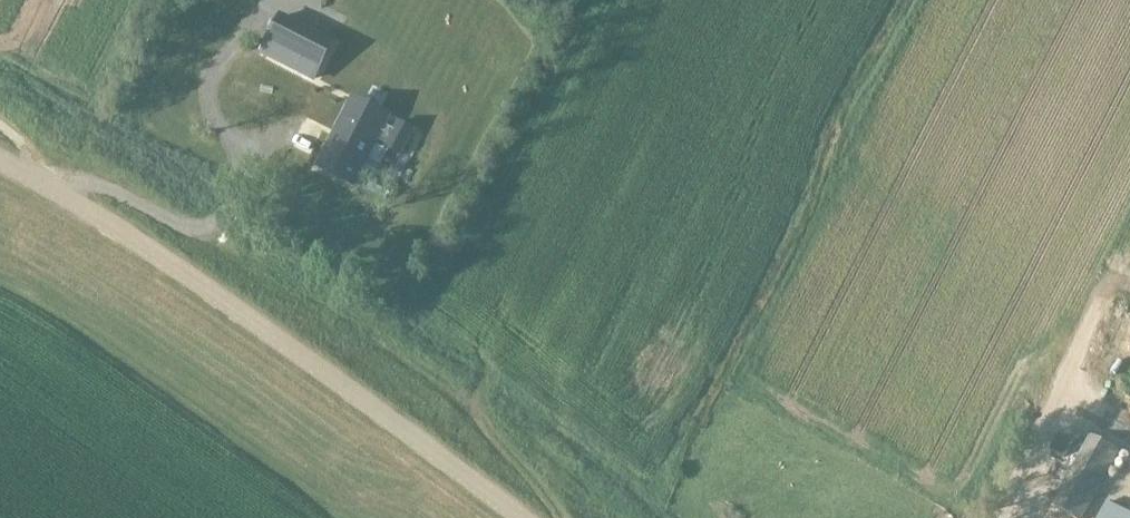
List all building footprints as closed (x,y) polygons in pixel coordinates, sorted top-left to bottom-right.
[(262,53),(313,79),(331,44),(280,18),(262,53)] [(353,100),(318,167),(352,185),(375,140),(386,146),(384,148),(399,156),(404,148),(409,151),(412,146),(406,143),(412,131),(397,123),(393,131),(383,125),(387,117),(353,100)] [(1059,436),(1051,450),(1065,458),(1072,444),(1059,436)] [(1091,438),(1050,511),(1063,517),(1085,517),(1120,454),(1091,438)] [(1108,507),(1101,517),(1127,517),(1108,507)]
